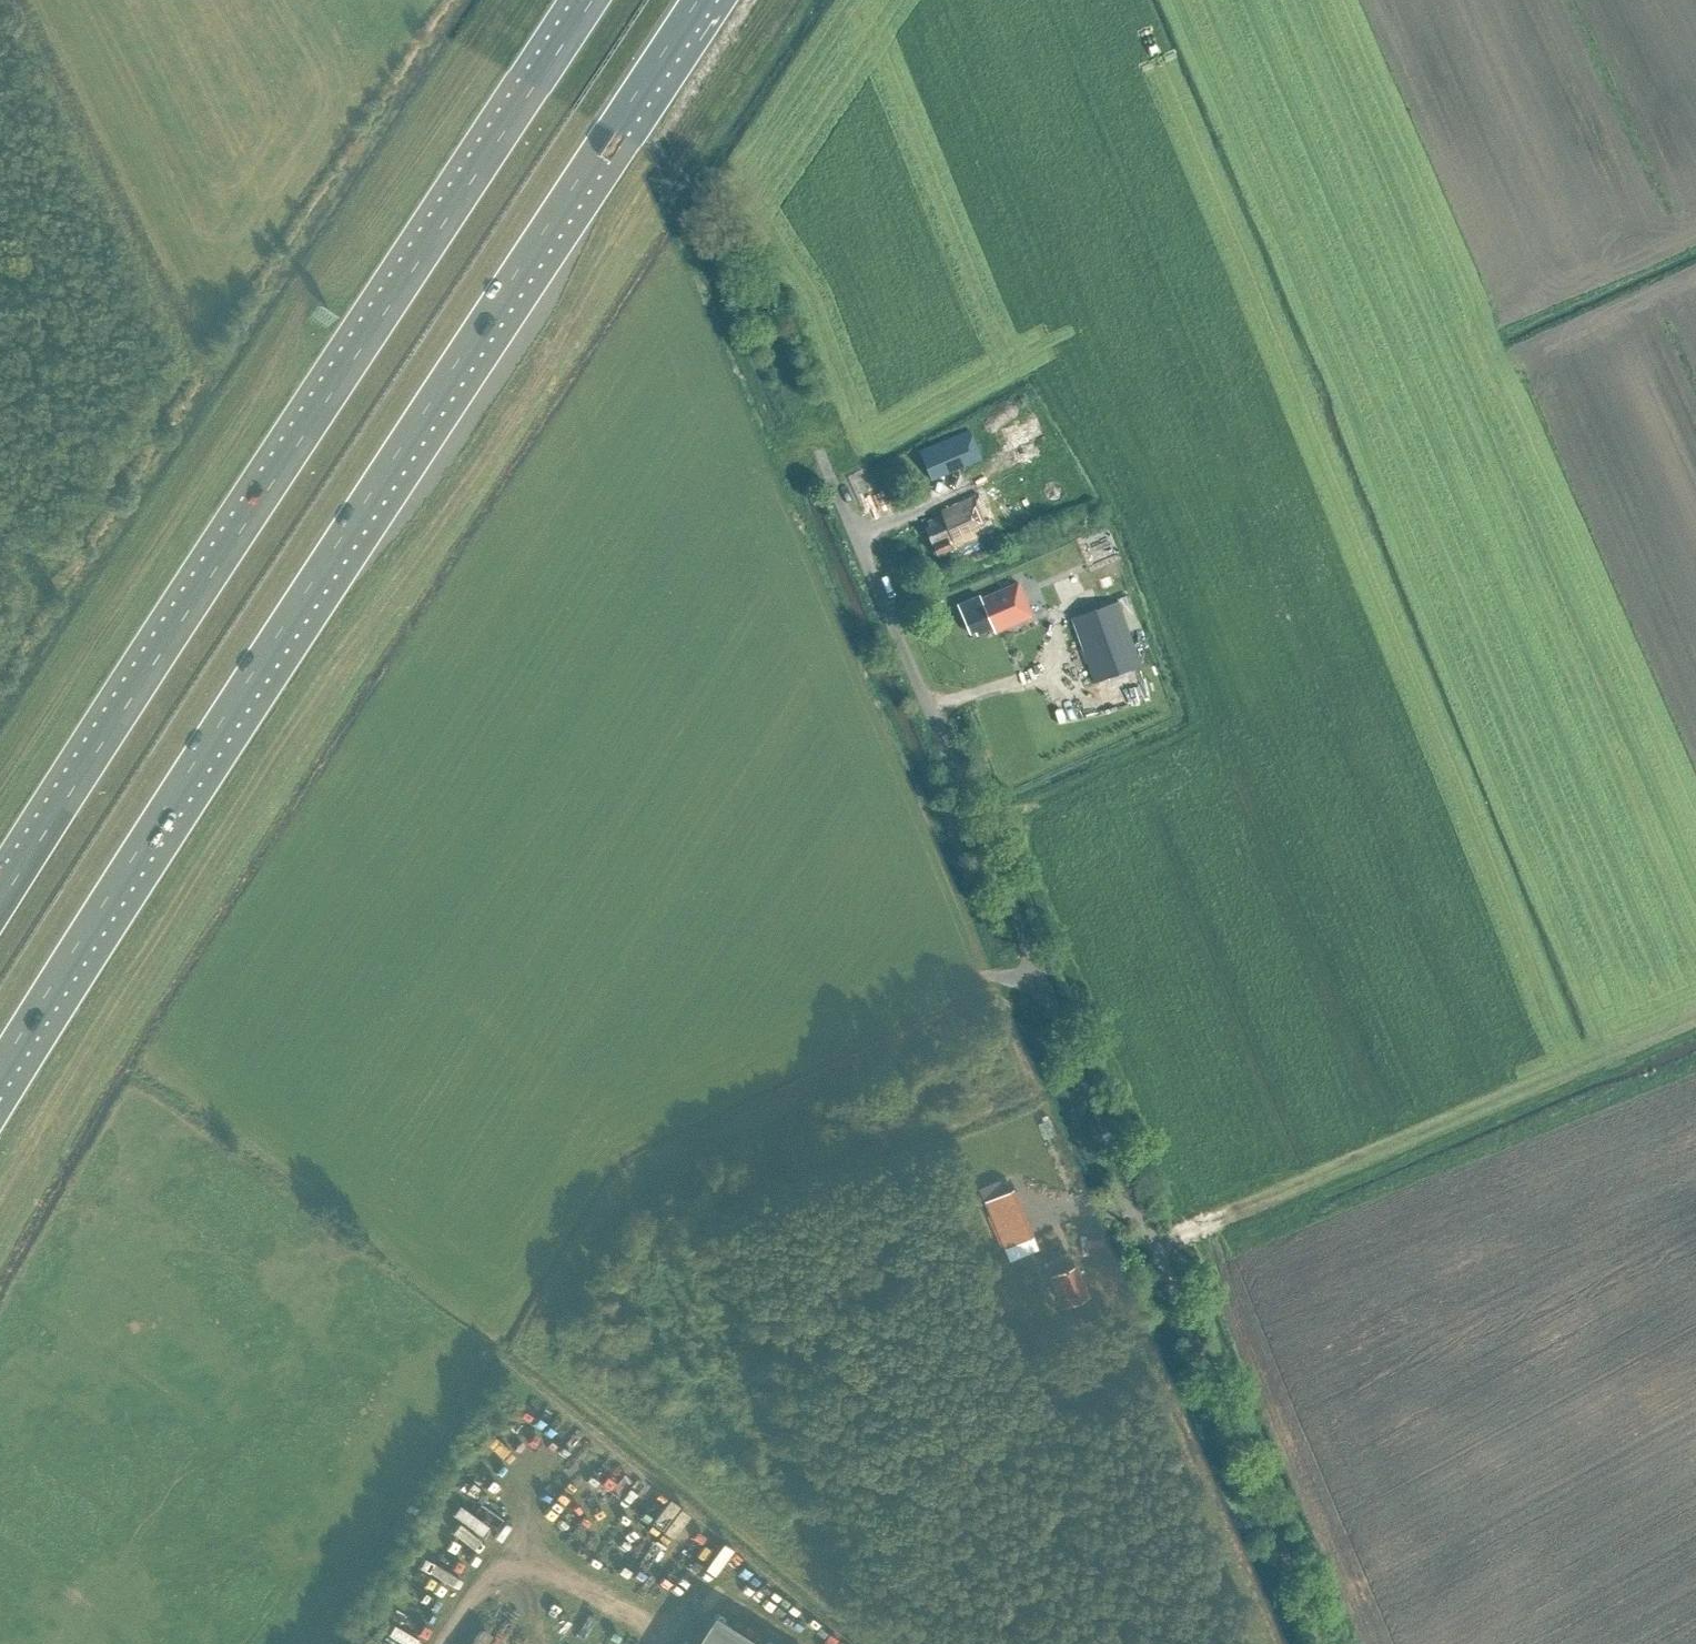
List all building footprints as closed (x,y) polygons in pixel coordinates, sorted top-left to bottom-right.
[(958,468),(982,458),(970,429),(946,439),(958,468)] [(956,543),(993,527),(978,493),(941,508),(943,513),(927,520),(929,525),(925,527),(937,555),(952,548),(947,536),(952,533),(956,543)] [(1094,561),(1094,562),(1113,558),(1108,538),(1063,549),(1068,567),(1094,561)] [(971,636),(993,626),(994,628),(1008,623),(1009,625),(1026,617),(1009,576),(978,590),(979,594),(957,603),(971,636)] [(1071,616),(1077,633),(1083,650),(1094,680),(1140,664),(1117,600),(1071,616)] [(1024,1211),(1023,1209),(1015,1189),(988,1201),(997,1222),(997,1223),(1024,1211)] [(997,1223),(997,1222),(993,1223),(1005,1251),(1053,1231),(1042,1202),(1023,1209),(1024,1211),(997,1223)] [(1077,1247),(1076,1260),(1090,1261),(1091,1248),(1092,1248),(1092,1236),(1081,1235),(1080,1247),(1077,1247)] [(1068,1266),(1065,1259),(1044,1268),(1060,1307),(1085,1297),(1072,1265),(1068,1266)] [(467,1507),(460,1519),(486,1533),(492,1522),(467,1507)] [(540,1588),(509,1589),(510,1601),(540,1600),(540,1588)] [(515,1608),(505,1625),(514,1631),(524,1613),(515,1608)] [(708,1618),(692,1643),(749,1643),(708,1618)]
